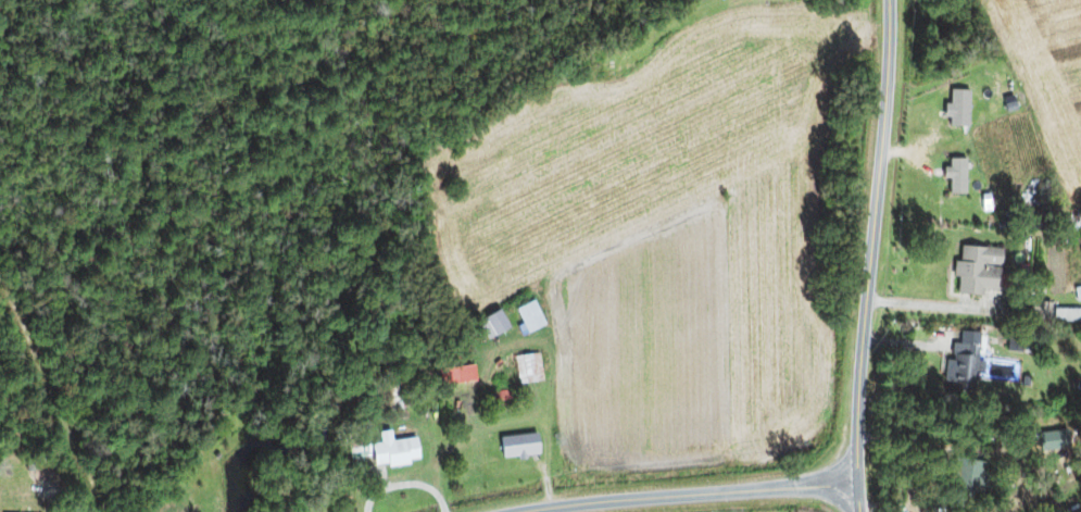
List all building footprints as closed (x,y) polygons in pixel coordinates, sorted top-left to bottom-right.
[(998,295),(1001,248),(955,247),(954,294),(998,295)] [(543,325),(531,300),(514,309),(525,333),(543,325)] [(1049,301),(1028,300),(1028,322),(1048,322),(1049,301)] [(1080,322),(1080,308),(1053,308),(1053,322),(1080,322)] [(975,391),(979,333),(959,332),(958,342),(953,342),(952,359),(945,359),(944,389),(975,391)] [(1031,351),(1031,335),(1008,335),(1008,351),(1031,351)] [(541,380),(538,353),(513,357),(516,384),(541,380)] [(390,440),(389,430),(377,432),(378,444),(368,445),(370,466),(417,462),(415,438),(390,440)] [(1046,447),(1066,447),(1066,432),(1046,432),(1046,447)] [(536,456),(535,433),(499,435),(500,457),(536,456)] [(958,461),(955,481),(972,483),(974,463),(958,461)]
